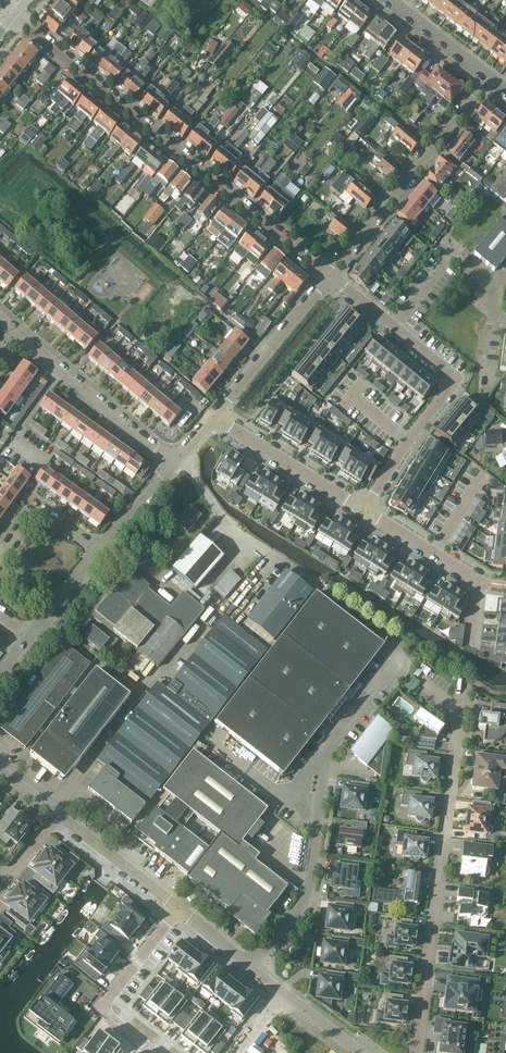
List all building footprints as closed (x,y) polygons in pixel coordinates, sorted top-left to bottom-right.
[(72,14),(81,4),(76,0),(61,0),(58,3),(72,14)] [(150,9),(157,0),(149,0),(145,5),(150,9)] [(262,4),(259,6),(266,12),(269,9),(274,13),(279,6),(272,0),(264,0),(262,4)] [(324,4),(335,12),(344,0),(327,0),(324,4)] [(349,23),(361,8),(354,3),(353,3),(350,0),(339,15),(349,23)] [(446,0),(432,0),(428,5),(437,12),(446,0)] [(437,12),(446,19),(458,3),(460,0),(446,0),(437,12)] [(72,14),(58,3),(50,13),(64,24),(72,14)] [(458,3),(446,19),(455,25),(467,10),(458,3)] [(463,33),(476,16),(475,16),(479,12),(470,5),(467,10),(455,25),(455,26),(463,33)] [(360,31),(371,17),(367,14),(368,14),(361,8),(349,23),(360,31)] [(274,16),(286,25),(286,26),(291,20),(291,19),(279,10),(274,16)] [(139,18),(147,24),(152,18),(144,11),(139,18)] [(64,24),(50,13),(42,23),(55,34),(64,24)] [(77,19),(82,23),(87,17),(82,13),(77,19)] [(104,20),(99,15),(94,21),(99,26),(104,20)] [(116,21),(108,15),(104,19),(112,26),(116,21)] [(476,16),(463,33),(472,39),(484,23),(488,19),(483,15),(480,20),(476,16)] [(330,31),(338,22),(332,17),(325,26),(330,31)] [(162,26),(154,19),(146,28),(155,35),(162,26)] [(297,38),(299,36),(303,30),(291,20),(286,26),(286,25),(283,28),(297,38)] [(365,46),(369,49),(374,43),(386,28),(383,25),(383,23),(380,21),(378,22),(376,20),(365,35),(370,39),(365,46)] [(113,27),(108,23),(103,29),(109,33),(113,27)] [(493,30),(484,23),(472,39),(473,40),(473,39),(481,46),(493,30)] [(241,25),(223,46),(230,52),(247,31),(241,25)] [(315,34),(306,27),(305,26),(303,30),(299,36),(308,43),(315,34)] [(173,33),(164,27),(157,36),(165,43),(173,33)] [(374,43),(369,49),(363,57),(369,61),(375,53),(374,52),(378,46),(384,50),(396,35),(386,28),(374,43)] [(79,31),(68,45),(77,52),(92,33),(88,30),(84,35),(79,31)] [(493,30),(481,46),(490,53),(502,37),(502,36),(493,30)] [(505,50),(505,31),(502,36),(502,37),(490,53),(499,59),(505,50)] [(117,42),(123,36),(119,32),(113,39),(117,42)] [(102,41),(92,33),(77,52),(86,60),(97,46),(102,41)] [(351,49),(359,38),(354,34),(345,44),(351,49)] [(88,62),(97,69),(113,50),(112,50),(114,48),(118,43),(113,39),(102,52),(99,49),(88,62)] [(202,51),(212,56),(216,48),(215,47),(216,43),(209,40),(207,44),(205,44),(202,51)] [(269,41),(263,48),(273,56),(279,49),(269,41)] [(402,66),(414,49),(406,43),(405,44),(401,41),(390,56),(402,66)] [(38,54),(24,42),(4,67),(18,78),(38,54)] [(122,47),(118,43),(114,48),(118,52),(122,47)] [(318,51),(323,55),(327,50),(322,46),(318,51)] [(161,52),(166,56),(170,52),(165,48),(161,52)] [(414,49),(402,66),(414,75),(426,60),(421,57),(422,56),(414,49)] [(97,69),(106,76),(117,63),(116,63),(113,60),(118,54),(113,50),(97,69)] [(132,54),(128,50),(116,63),(117,63),(106,76),(115,83),(125,71),(121,67),(132,54)] [(328,59),(332,54),(327,50),(323,55),(328,59)] [(292,64),(301,71),(310,59),(301,52),(292,64)] [(337,65),(342,69),(348,74),(355,64),(350,60),(344,56),(337,65)] [(378,74),(388,61),(381,56),(372,69),(378,74)] [(117,85),(125,92),(141,73),(146,67),(146,66),(149,62),(144,58),(136,68),(134,70),(135,71),(131,75),(127,72),(117,85)] [(360,69),(365,62),(362,59),(356,66),(360,69)] [(50,77),(56,70),(49,63),(42,71),(43,71),(50,77)] [(18,78),(4,67),(0,71),(0,100),(18,78)] [(125,92),(135,100),(145,87),(141,83),(146,77),(145,77),(150,71),(146,67),(141,73),(125,92)] [(325,68),(315,80),(327,90),(336,78),(325,68)] [(354,79),(358,74),(352,69),(348,74),(354,79)] [(420,87),(423,83),(438,95),(450,79),(442,73),(442,71),(440,69),(435,70),(433,72),(433,74),(430,78),(423,72),(414,83),(420,87)] [(50,77),(43,71),(39,76),(46,82),(50,77)] [(35,81),(42,87),(46,82),(39,76),(35,81)] [(405,93),(413,83),(408,79),(400,89),(405,93)] [(450,79),(438,95),(435,98),(440,102),(437,105),(445,111),(459,94),(461,93),(463,91),(463,87),(460,85),(458,85),(450,79)] [(51,101),(59,108),(77,86),(69,80),(51,101)] [(138,103),(148,111),(170,85),(170,84),(165,80),(160,86),(154,94),(149,90),(138,103)] [(170,85),(148,111),(158,120),(169,107),(163,102),(166,99),(167,100),(178,86),(172,81),(170,84),(170,85)] [(172,131),(182,139),(193,127),(188,122),(193,116),(192,115),(194,114),(195,115),(207,100),(206,99),(211,93),(211,92),(216,86),(212,83),(197,101),(188,112),(172,131)] [(57,117),(61,112),(62,111),(69,102),(74,106),(85,93),(77,86),(59,108),(53,115),(57,117)] [(338,105),(338,106),(342,110),(343,109),(344,111),(356,96),(348,89),(336,104),(338,105)] [(382,91),(377,97),(383,101),(387,95),(382,91)] [(95,101),(87,94),(76,108),(80,112),(75,118),(74,117),(66,127),(70,131),(95,101)] [(31,101),(23,95),(19,100),(27,106),(31,101)] [(267,101),(271,105),(278,99),(274,95),(267,101)] [(426,97),(422,103),(428,108),(432,102),(426,97)] [(15,105),(23,111),(27,106),(19,100),(15,105)] [(103,108),(95,101),(70,131),(71,131),(65,138),(68,141),(82,124),(87,117),(92,121),(103,108)] [(219,112),(224,116),(224,117),(233,107),(227,102),(219,112)] [(424,113),(428,108),(422,103),(418,108),(424,113)] [(277,104),(274,108),(282,114),(285,109),(277,104)] [(485,126),(495,112),(487,106),(484,106),(475,118),(485,126)] [(236,118),(240,113),(233,107),(224,117),(224,116),(218,122),(225,128),(234,116),(236,118)] [(162,123),(172,131),(188,112),(183,108),(178,114),(173,110),(162,123)] [(220,171),(236,152),(239,148),(238,147),(247,137),(248,138),(268,113),(268,112),(267,113),(262,108),(253,119),(256,122),(247,133),(245,132),(232,148),(227,143),(210,163),(220,171)] [(112,116),(105,109),(94,123),(98,127),(93,133),(84,144),(87,147),(112,116)] [(414,123),(423,113),(417,109),(409,119),(414,123)] [(495,112),(485,126),(491,131),(486,138),(491,142),(497,134),(496,133),(505,120),(495,112)] [(248,138),(257,146),(278,120),(268,113),(248,138)] [(365,113),(354,132),(363,137),(374,119),(365,113)] [(121,123),(112,116),(87,147),(91,150),(105,132),(110,136),(121,123)] [(411,154),(419,144),(388,118),(385,123),(396,132),(389,140),(397,146),(399,143),(411,154)] [(4,119),(0,124),(0,125),(7,130),(11,125),(4,119)] [(214,119),(207,127),(202,123),(186,143),(196,151),(212,132),(212,131),(219,123),(214,119)] [(414,135),(418,130),(413,125),(414,124),(410,121),(409,122),(405,127),(414,135)] [(120,148),(133,133),(123,124),(110,139),(116,144),(106,155),(111,159),(120,148)] [(287,139),(292,144),(303,130),(298,125),(287,139)] [(473,129),(468,125),(464,131),(469,134),(473,129)] [(505,150),(505,128),(493,145),(503,154),(505,150)] [(212,132),(196,151),(206,160),(217,147),(212,143),(217,136),(212,132)] [(345,139),(337,132),(328,142),(337,149),(345,139)] [(131,157),(143,141),(133,133),(120,148),(131,157)] [(454,142),(467,153),(475,143),(462,133),(454,142)] [(28,146),(32,140),(25,134),(21,140),(28,146)] [(38,151),(42,146),(47,139),(40,134),(30,146),(38,151)] [(351,146),(357,139),(352,134),(342,147),(352,155),(356,150),(351,146)] [(467,153),(454,142),(446,152),(459,163),(467,153)] [(134,159),(144,168),(157,153),(147,144),(134,159)] [(236,152),(220,171),(230,179),(241,167),(236,163),(241,156),(236,152)] [(155,176),(167,161),(157,153),(144,168),(155,176)] [(377,170),(390,180),(398,170),(378,154),(374,158),(382,164),(377,170)] [(63,157),(54,167),(61,174),(70,164),(63,157)] [(255,167),(249,174),(245,170),(234,183),(244,191),(260,172),(260,171),(259,171),(267,162),(262,157),(254,166),(255,167)] [(433,168),(447,179),(456,168),(442,157),(433,168)] [(244,191),(254,199),(270,180),(265,176),(267,173),(268,175),(276,165),(270,160),(262,169),(260,171),(260,172),(244,191)] [(120,185),(135,166),(130,162),(115,181),(120,185)] [(468,174),(472,168),(465,162),(460,168),(468,174)] [(154,181),(153,181),(144,192),(145,192),(134,204),(143,212),(154,199),(149,195),(156,186),(157,187),(162,181),(168,186),(180,172),(169,163),(154,181)] [(91,170),(87,167),(75,181),(79,185),(91,170)] [(447,179),(433,168),(424,179),(438,190),(447,179)] [(505,173),(504,174),(498,182),(497,182),(497,183),(491,191),(503,200),(505,196),(505,172),(505,173)] [(164,203),(168,198),(169,199),(174,192),(180,197),(192,182),(182,173),(169,188),(168,187),(159,199),(164,203)] [(344,191),(353,199),(366,209),(374,199),(355,184),(342,173),(329,189),(339,197),(344,191)] [(481,183),(490,190),(496,183),(487,176),(481,183)] [(144,191),(144,192),(153,181),(149,178),(127,204),(131,207),(144,191)] [(291,183),(291,182),(287,179),(280,188),(275,183),(269,190),(258,203),(268,211),(284,191),(291,183)] [(104,186),(97,180),(90,189),(97,195),(104,186)] [(179,212),(183,208),(184,208),(188,203),(192,207),(194,205),(195,205),(205,193),(195,184),(179,204),(175,208),(179,212)] [(423,184),(415,194),(428,205),(436,195),(423,184)] [(284,191),(268,211),(278,219),(294,199),(284,191)] [(459,197),(466,202),(469,198),(463,193),(463,192),(459,197)] [(415,194),(406,205),(419,215),(428,205),(415,194)] [(207,222),(210,218),(218,209),(221,206),(211,197),(194,218),(198,222),(202,217),(207,222)] [(152,226),(164,212),(155,204),(143,218),(152,226)] [(398,215),(411,226),(419,215),(406,205),(398,215)] [(210,227),(221,235),(221,236),(236,218),(225,209),(223,212),(218,209),(210,218),(214,221),(210,227)] [(329,228),(341,239),(350,229),(330,213),(325,209),(321,214),(333,224),(329,228)] [(446,216),(451,220),(456,214),(452,210),(446,216)] [(184,231),(192,221),(188,217),(179,228),(184,231)] [(505,217),(474,254),(495,271),(505,258),(505,218),(505,217)] [(232,244),(235,239),(236,240),(247,227),(236,218),(221,236),(227,240),(232,244)] [(403,243),(410,234),(395,221),(388,231),(403,243)] [(441,223),(436,229),(440,233),(445,227),(441,223)] [(430,236),(435,239),(440,233),(436,229),(430,236)] [(12,242),(16,238),(5,230),(2,234),(12,242)] [(261,239),(252,231),(240,246),(249,253),(249,254),(261,239)] [(380,240),(395,252),(403,243),(388,231),(380,240)] [(165,242),(155,233),(148,242),(158,251),(165,242)] [(22,251),(26,247),(16,238),(12,242),(22,251)] [(246,257),(246,258),(255,265),(256,265),(271,247),(261,239),(249,254),(249,253),(246,257)] [(395,252),(380,240),(373,249),(388,261),(395,252)] [(423,254),(428,248),(423,244),(418,250),(423,254)] [(26,247),(22,251),(28,256),(31,252),(26,247)] [(229,253),(235,257),(238,253),(233,248),(229,253)] [(365,258),(380,270),(388,261),(373,249),(365,258)] [(269,270),(265,275),(264,274),(255,284),(259,288),(268,277),(268,278),(284,258),(274,250),(262,264),(269,270)] [(188,274),(197,263),(189,256),(180,267),(188,274)] [(413,266),(418,260),(413,257),(408,263),(413,266)] [(358,267),(373,279),(380,270),(365,258),(358,267)] [(272,293),(293,268),(290,266),(291,264),(287,260),(285,262),(273,276),(277,279),(268,290),(272,293)] [(48,272),(51,268),(44,263),(41,267),(48,272)] [(403,269),(408,273),(413,266),(408,263),(403,269)] [(355,265),(355,264),(351,268),(347,274),(350,277),(365,289),(373,279),(358,267),(355,265)] [(18,276),(8,268),(0,277),(0,283),(7,289),(18,276)] [(289,288),(301,273),(297,269),(295,270),(293,268),(272,293),(275,296),(284,285),(289,288)] [(190,275),(196,280),(195,281),(199,285),(203,281),(198,277),(202,273),(196,269),(190,275)] [(58,281),(61,277),(55,272),(51,276),(58,281)] [(301,273),(289,288),(292,291),(283,302),(287,306),(308,281),(305,278),(306,276),(301,273)] [(238,279),(243,284),(248,278),(242,274),(238,279)] [(393,281),(398,285),(403,279),(398,275),(393,281)] [(26,277),(15,290),(25,299),(36,286),(26,277)] [(64,286),(52,299),(46,294),(35,307),(45,316),(56,303),(71,285),(61,277),(58,281),(64,286)] [(35,307),(46,294),(36,286),(25,299),(35,307)] [(388,292),(393,296),(398,291),(392,287),(388,292)] [(78,298),(81,294),(75,289),(72,293),(78,298)] [(232,296),(225,290),(219,298),(214,295),(209,300),(221,309),(232,296)] [(393,296),(388,292),(380,301),(386,306),(393,296)] [(81,294),(78,298),(84,303),(87,299),(81,294)] [(155,328),(159,322),(169,328),(180,310),(165,301),(150,325),(155,328)] [(56,303),(45,316),(55,325),(66,311),(56,303)] [(92,310),(98,315),(101,311),(95,306),(92,310)] [(345,310),(332,327),(352,343),(365,327),(365,326),(345,310)] [(66,311),(55,325),(65,333),(76,320),(66,311)] [(98,315),(104,320),(108,316),(101,311),(98,315)] [(202,312),(197,318),(202,321),(206,316),(202,312)] [(232,320),(242,328),(247,322),(237,315),(232,320)] [(252,332),(260,339),(274,322),(269,318),(268,320),(264,317),(252,332)] [(197,318),(188,328),(193,332),(197,327),(198,327),(202,322),(202,321),(197,318)] [(244,327),(250,332),(255,326),(254,325),(256,322),(251,318),(244,327)] [(76,320),(65,333),(75,342),(87,328),(76,320)] [(113,328),(124,337),(127,333),(116,324),(113,328)] [(332,327),(319,343),(338,359),(352,343),(332,327)] [(86,350),(97,337),(87,328),(75,342),(86,350)] [(188,328),(183,335),(188,338),(193,332),(188,328)] [(235,332),(226,343),(240,354),(248,343),(235,332)] [(130,342),(133,338),(127,333),(124,337),(130,342)] [(378,338),(365,353),(373,360),(371,362),(372,362),(373,360),(386,345),(378,338)] [(176,342),(171,348),(176,353),(181,346),(176,342)] [(226,343),(218,353),(231,364),(240,354),(226,343)] [(319,343),(305,359),(325,375),(338,359),(319,343)] [(88,358),(98,367),(110,354),(99,345),(88,358)] [(137,348),(144,354),(147,350),(141,345),(137,348)] [(373,360),(372,362),(380,369),(381,367),(394,351),(386,345),(373,360)] [(163,358),(168,362),(176,353),(171,348),(163,358)] [(150,359),(151,359),(154,356),(147,350),(144,354),(150,359)] [(381,367),(380,369),(388,376),(389,373),(402,358),(394,351),(381,367)] [(218,353),(209,363),(223,374),(231,364),(218,353)] [(120,362),(110,354),(98,367),(108,376),(120,362)] [(389,373),(388,376),(390,374),(397,380),(395,382),(396,382),(398,380),(411,364),(402,358),(389,373)] [(292,375),(291,375),(312,392),(312,391),(325,375),(305,359),(292,375)] [(108,376),(118,384),(130,371),(120,362),(108,376)] [(158,366),(164,371),(167,367),(161,362),(158,366)] [(15,374),(29,384),(37,373),(23,363),(15,374)] [(209,363),(201,373),(214,384),(223,374),(209,363)] [(398,380),(396,382),(404,389),(406,387),(418,371),(411,364),(398,380)] [(164,371),(174,380),(177,376),(167,367),(164,371)] [(359,367),(356,371),(361,376),(364,372),(359,367)] [(118,384),(129,393),(140,379),(130,371),(118,384)] [(406,387),(404,389),(406,387),(414,393),(427,378),(418,371),(406,387)] [(364,372),(361,376),(366,380),(369,376),(364,372)] [(201,373),(192,384),(206,395),(214,384),(201,373)] [(8,385),(22,395),(29,384),(15,374),(8,385)] [(37,390),(40,392),(48,381),(43,377),(39,382),(41,383),(37,390)] [(427,378),(414,393),(422,400),(435,385),(427,378)] [(150,388),(140,379),(129,393),(139,401),(150,388)] [(178,383),(184,388),(187,384),(181,379),(178,383)] [(375,381),(372,385),(377,389),(380,385),(375,381)] [(184,388),(190,394),(195,398),(198,394),(187,384),(184,388)] [(0,395),(14,405),(22,395),(8,385),(0,395)] [(297,385),(294,389),(299,393),(302,389),(297,385)] [(380,385),(377,389),(382,393),(385,389),(380,385)] [(139,401),(149,410),(160,396),(150,388),(139,401)] [(29,400),(33,403),(40,392),(37,390),(29,400)] [(391,394),(388,398),(393,402),(396,398),(391,394)] [(0,395),(0,412),(6,416),(14,405),(0,395)] [(49,395),(39,408),(50,415),(60,403),(49,395)] [(149,410),(159,418),(170,405),(160,396),(149,410)] [(311,396),(308,400),(313,404),(316,400),(311,396)] [(275,397),(259,422),(267,427),(268,426),(270,427),(274,421),(279,425),(288,411),(282,408),(285,403),(275,397)] [(396,398),(393,402),(398,406),(401,402),(396,398)] [(22,411),(25,413),(33,403),(29,400),(22,411)] [(316,400),(313,404),(318,409),(321,404),(316,400)] [(462,400),(449,416),(469,433),(482,417),(483,416),(462,400)] [(61,423),(70,410),(60,403),(50,415),(61,423)] [(180,414),(170,405),(159,418),(169,427),(180,414)] [(404,405),(401,409),(406,413),(410,409),(404,405)] [(71,431),(81,418),(70,410),(61,423),(71,431)] [(288,411),(279,425),(285,428),(281,434),(283,436),(283,437),(290,441),(305,416),(296,410),(293,415),(288,411)] [(25,413),(22,411),(10,427),(14,429),(25,413)] [(341,414),(338,418),(343,422),(346,418),(341,414)] [(305,416),(290,441),(297,446),(298,445),(300,446),(301,444),(304,440),(309,443),(318,430),(312,426),(315,422),(305,416)] [(435,432),(435,433),(455,450),(456,449),(469,433),(449,416),(436,433),(435,432)] [(91,425),(81,418),(71,431),(82,438),(91,425)] [(346,418),(343,422),(348,427),(351,422),(346,418)] [(38,433),(41,428),(36,424),(37,423),(31,419),(27,425),(38,433)] [(82,438),(92,446),(102,433),(91,425),(82,438)] [(48,432),(41,428),(38,433),(44,437),(48,432)] [(318,430),(309,443),(315,447),(311,453),(313,454),(313,455),(320,460),(335,435),(335,434),(332,439),(320,431),(318,430)] [(485,447),(501,446),(500,431),(484,432),(485,447)] [(1,440),(5,443),(10,436),(6,433),(1,440)] [(92,446),(103,453),(112,441),(102,433),(92,446)] [(335,435),(320,460),(327,464),(328,463),(330,464),(334,458),(339,462),(348,448),(342,445),(345,440),(335,435)] [(369,437),(365,441),(371,445),(374,441),(369,437)] [(59,448),(62,443),(57,439),(53,444),(59,448)] [(123,448),(112,441),(103,453),(113,461),(123,448)] [(374,441),(371,445),(376,449),(379,445),(374,441)] [(427,441),(421,452),(444,466),(451,456),(427,441)] [(62,443),(59,448),(70,456),(73,451),(62,443)] [(113,461),(124,468),(133,456),(123,448),(113,461)] [(348,448),(339,462),(345,465),(341,471),(343,473),(343,474),(350,478),(363,458),(348,448)] [(64,463),(68,458),(57,450),(54,455),(64,463)] [(221,465),(216,472),(219,474),(218,475),(219,475),(230,482),(230,483),(230,482),(236,486),(245,473),(244,473),(238,469),(244,460),(243,460),(239,458),(240,456),(232,452),(223,467),(221,465)] [(421,452),(415,462),(438,476),(444,466),(421,452)] [(80,463),(83,458),(78,454),(75,459),(80,463)] [(124,468),(135,476),(144,464),(133,456),(124,468)] [(68,458),(64,463),(70,467),(74,462),(68,458)] [(83,458),(80,463),(86,468),(90,463),(83,458)] [(363,458),(350,478),(357,483),(358,482),(360,483),(364,477),(370,481),(378,467),(363,458)] [(415,462),(409,472),(432,486),(438,476),(415,462)] [(457,466),(453,472),(458,475),(461,469),(457,466)] [(44,468),(35,481),(46,488),(55,476),(44,468)] [(29,479),(16,469),(8,480),(22,489),(29,479)] [(89,473),(84,469),(80,474),(86,478),(89,473)] [(96,474),(101,478),(104,473),(99,469),(96,474)] [(409,472),(403,482),(426,496),(422,493),(428,484),(432,487),(432,486),(409,472)] [(453,472),(450,477),(455,480),(458,475),(453,472)] [(95,477),(89,473),(86,478),(91,482),(95,477)] [(101,478),(107,483),(111,478),(104,473),(101,478)] [(254,475),(245,489),(261,498),(274,478),(266,473),(266,474),(264,473),(260,479),(254,475)] [(55,476),(46,488),(56,496),(66,483),(55,476)] [(274,478),(261,498),(276,508),(285,494),(279,491),(282,484),(280,483),(281,482),(274,478)] [(22,489),(8,480),(1,491),(14,500),(22,489)] [(96,485),(107,493),(110,488),(100,480),(96,485)] [(403,482),(397,492),(420,506),(426,496),(403,482)] [(66,483),(56,496),(67,504),(76,491),(66,483)] [(117,490),(123,494),(126,489),(121,485),(117,490)] [(444,486),(441,492),(446,495),(449,489),(444,486)] [(112,497),(116,492),(110,488),(107,493),(112,497)] [(1,491),(0,492),(0,506),(6,510),(14,500),(1,491)] [(87,498),(76,491),(67,504),(77,511),(87,498)] [(397,492),(390,502),(397,507),(396,509),(404,514),(405,512),(413,517),(420,506),(397,492)] [(441,492),(438,497),(442,500),(446,495),(441,492)] [(290,498),(282,511),(297,521),(294,525),(310,500),(303,495),(302,497),(300,495),(296,501),(290,498)] [(238,496),(234,502),(239,505),(242,499),(238,496)] [(77,511),(88,519),(97,506),(87,498),(77,511)] [(310,500),(294,525),(304,531),(306,527),(313,530),(321,517),(315,513),(319,507),(317,506),(317,505),(310,500)] [(99,527),(108,514),(97,506),(88,519),(99,527)] [(188,533),(203,516),(190,506),(176,523),(188,533)] [(432,506),(429,512),(433,515),(437,509),(432,506)] [(275,511),(271,517),(276,520),(279,514),(275,511)] [(498,524),(505,525),(505,512),(500,511),(498,524)] [(429,512),(425,517),(430,520),(433,515),(429,512)] [(271,517),(268,522),(272,525),(276,520),(271,517)] [(326,520),(318,534),(333,543),(346,522),(339,518),(338,519),(336,518),(332,524),(326,520)] [(346,522),(333,543),(349,553),(357,539),(351,535),(355,529),(353,528),(354,527),(346,522)] [(494,537),(505,538),(505,525),(498,524),(496,537),(494,536),(494,537)] [(311,534),(307,539),(312,542),(316,537),(311,534)] [(200,536),(172,569),(195,590),(224,557),(200,536)] [(492,550),(505,552),(505,538),(494,537),(492,550)] [(307,539),(304,545),(309,548),(312,542),(307,539)] [(362,542),(354,556),(369,565),(366,570),(367,570),(383,545),(375,540),(375,541),(372,540),(369,546),(362,542)] [(383,545),(367,570),(376,576),(379,572),(385,575),(394,562),(387,558),(391,552),(389,550),(390,549),(383,545)] [(336,567),(339,560),(314,548),(311,555),(336,567)] [(492,550),(495,551),(493,563),(493,564),(505,565),(505,552),(492,550)] [(347,556),(344,562),(348,565),(352,559),(347,556)] [(344,562),(340,567),(345,570),(348,565),(344,562)] [(399,565),(390,579),(396,582),(394,587),(403,593),(419,567),(412,563),(411,564),(409,563),(405,569),(399,565)] [(419,567),(403,593),(412,598),(415,594),(421,598),(430,584),(424,580),(427,574),(425,573),(426,572),(419,567)] [(359,582),(363,575),(352,569),(348,576),(359,582)] [(107,597),(103,594),(87,613),(157,668),(185,634),(204,610),(183,593),(170,608),(147,589),(149,587),(129,570),(107,597)] [(270,644),(273,639),(274,639),(311,591),(285,570),(247,619),(253,624),(250,628),(270,644)] [(224,600),(241,580),(231,571),(214,590),(224,600)] [(383,579),(380,584),(385,587),(388,582),(383,579)] [(380,584),(377,590),(381,593),(385,587),(380,584)] [(435,587),(427,601),(442,610),(439,615),(455,590),(448,585),(447,586),(445,585),(441,591),(435,587)] [(455,590),(439,615),(449,621),(452,616),(458,620),(466,607),(460,603),(464,597),(462,595),(462,594),(455,590)] [(214,722),(282,775),(383,646),(316,593),(215,722),(214,722)] [(420,601),(416,607),(421,609),(424,604),(420,601)] [(416,607),(413,612),(417,615),(421,609),(416,607)] [(88,791),(131,824),(267,648),(224,614),(166,690),(157,683),(97,761),(106,768),(88,791)] [(498,627),(505,628),(505,615),(499,614),(498,627)] [(496,640),(505,642),(505,628),(498,627),(496,640)] [(109,651),(117,641),(112,637),(108,642),(91,628),(82,639),(99,653),(104,647),(109,651)] [(494,654),(503,655),(502,664),(505,664),(505,642),(496,640),(495,646),(494,653),(494,654)] [(0,727),(0,730),(25,749),(90,664),(64,644),(0,727)] [(73,769),(89,749),(130,697),(95,670),(29,754),(31,756),(32,754),(57,773),(65,763),(73,769)] [(500,740),(502,738),(504,736),(505,734),(505,705),(492,704),(491,717),(479,715),(478,728),(485,729),(483,744),(486,744),(490,744),(493,743),(497,742),(500,740)] [(417,738),(416,739),(418,739),(416,748),(435,751),(436,741),(437,737),(444,729),(420,710),(413,718),(423,726),(421,728),(420,732),(419,735),(418,738),(417,738)] [(350,753),(367,767),(381,777),(385,746),(383,745),(394,731),(377,718),(350,753)] [(427,753),(408,750),(406,766),(414,767),(413,777),(420,777),(420,778),(421,779),(421,780),(421,781),(422,781),(422,782),(423,782),(424,783),(425,783),(426,783),(427,782),(428,782),(429,782),(429,781),(430,780),(430,779),(435,779),(435,775),(437,776),(438,773),(439,769),(438,766),(437,766),(437,762),(426,761),(427,753)] [(192,751),(177,771),(257,833),(261,826),(257,823),(268,810),(192,751)] [(477,757),(475,777),(472,779),(472,783),(474,786),(473,788),(493,790),(494,781),(505,779),(505,770),(505,768),(505,761),(477,757)] [(193,813),(220,835),(255,862),(259,856),(242,843),(248,836),(252,839),(257,833),(177,771),(162,790),(168,794),(193,813)] [(351,790),(345,789),(344,792),(342,791),(341,805),(343,806),(342,808),(365,811),(368,785),(352,783),(351,790)] [(422,793),(403,790),(401,806),(409,807),(408,816),(415,817),(415,818),(416,819),(416,820),(416,821),(417,821),(417,822),(418,822),(419,823),(420,823),(421,823),(422,822),(423,822),(424,822),(424,821),(425,820),(425,819),(430,819),(430,815),(432,816),(433,813),(434,809),(433,806),(432,806),(432,802),(421,801),(422,793)] [(168,794),(157,809),(136,836),(187,876),(188,876),(208,850),(181,828),(193,813),(168,794)] [(469,809),(466,833),(486,835),(486,834),(486,833),(490,834),(492,833),(492,831),(492,829),(491,827),(487,827),(489,812),(490,804),(473,802),(472,809),(469,809)] [(12,809),(0,824),(0,831),(2,833),(0,836),(0,839),(7,844),(10,839),(17,844),(22,838),(24,839),(30,832),(28,831),(33,825),(27,821),(29,819),(22,813),(20,815),(12,809)] [(360,849),(362,832),(366,832),(367,823),(355,822),(353,830),(340,829),(337,846),(360,849)] [(404,847),(403,856),(410,857),(410,858),(410,859),(411,860),(411,861),(412,861),(413,862),(414,863),(415,863),(416,863),(417,863),(418,862),(419,861),(420,860),(420,859),(425,859),(425,855),(426,856),(428,853),(429,849),(428,846),(427,846),(427,842),(416,840),(417,833),(398,830),(396,846),(404,847)] [(266,915),(288,888),(255,862),(220,835),(208,850),(188,876),(187,876),(186,878),(186,879),(187,878),(229,911),(228,913),(254,934),(268,917),(266,915)] [(461,872),(462,873),(461,875),(483,878),(483,876),(484,876),(485,876),(486,875),(487,874),(488,873),(488,872),(488,871),(488,870),(488,869),(487,868),(487,867),(486,867),(485,866),(486,858),(490,858),(490,860),(491,860),(492,849),(464,846),(463,856),(465,857),(464,864),(463,864),(463,865),(462,867),(461,868),(461,869),(461,871),(461,872)] [(46,852),(41,859),(64,877),(72,867),(73,869),(79,861),(70,854),(69,855),(58,847),(54,852),(51,850),(48,854),(46,852)] [(64,877),(41,859),(35,866),(37,867),(34,871),(37,873),(33,879),(53,894),(58,888),(56,887),(64,877)] [(359,870),(360,863),(348,861),(347,868),(335,866),(333,882),(335,882),(335,884),(336,887),(338,887),(338,889),(353,891),(352,896),(359,897),(361,881),(355,881),(356,870),(359,870)] [(419,907),(420,894),(418,894),(421,875),(408,873),(407,878),(404,882),(402,885),(400,888),(399,892),(373,889),(372,902),(419,907)] [(176,886),(180,889),(182,890),(186,885),(180,881),(176,886)] [(19,887),(13,893),(37,912),(45,902),(46,903),(51,897),(31,882),(27,887),(24,885),(21,888),(19,887)] [(461,902),(459,917),(470,918),(470,917),(479,918),(481,918),(483,916),(485,914),(485,910),(487,910),(489,896),(473,894),(473,892),(458,890),(457,901),(461,902)] [(37,912),(13,893),(8,900),(10,902),(7,906),(10,908),(6,913),(17,921),(15,923),(25,930),(31,923),(29,922),(37,912)] [(126,908),(118,917),(136,931),(138,929),(139,927),(140,928),(144,923),(143,923),(144,921),(135,914),(139,908),(126,898),(121,904),(126,908)] [(336,910),(329,909),(329,912),(327,911),(325,926),(327,926),(327,928),(350,931),(353,905),(336,903),(336,910)] [(367,925),(375,926),(376,914),(368,913),(367,925)] [(106,923),(101,929),(115,939),(119,934),(128,941),(129,940),(130,940),(133,935),(136,931),(118,917),(111,927),(106,923)] [(415,936),(416,929),(411,929),(412,921),(395,919),(394,927),(396,928),(395,937),(387,936),(385,946),(405,949),(405,946),(413,948),(414,941),(415,941),(415,936)] [(3,949),(4,950),(10,949),(10,943),(9,943),(16,934),(9,928),(8,929),(4,926),(0,923),(0,953),(3,949)] [(100,941),(91,951),(109,965),(113,961),(117,956),(118,954),(109,947),(113,941),(100,931),(95,937),(100,941)] [(456,944),(453,943),(452,956),(450,956),(449,964),(451,964),(451,965),(473,968),(474,956),(484,957),(486,939),(477,938),(477,937),(457,935),(456,944)] [(331,945),(325,944),(325,946),(323,946),(321,960),(323,960),(323,963),(345,966),(349,940),(332,938),(331,945)] [(171,956),(168,960),(178,968),(176,970),(177,970),(192,951),(193,949),(187,944),(186,946),(182,943),(173,954),(172,954),(171,956)] [(79,958),(74,964),(87,975),(91,969),(101,977),(102,975),(104,976),(108,972),(106,970),(107,969),(107,968),(109,965),(91,951),(83,962),(79,958)] [(192,951),(177,970),(187,978),(202,959),(203,957),(197,952),(195,954),(192,951)] [(410,973),(411,967),(407,967),(408,959),(390,957),(389,965),(392,965),(390,975),(382,974),(381,984),(400,986),(400,984),(408,985),(409,979),(410,979),(411,973),(410,973)] [(202,959),(187,978),(197,986),(213,965),(207,960),(205,962),(202,959)] [(218,968),(201,989),(212,997),(227,978),(223,975),(224,973),(218,968)] [(327,979),(320,978),(320,981),(318,981),(317,995),(318,995),(318,997),(341,1000),(344,974),(328,972),(327,979)] [(61,975),(32,1013),(44,1022),(40,1027),(55,1038),(58,1033),(63,1037),(74,1022),(56,1008),(74,985),(61,975)] [(227,978),(212,997),(213,995),(223,1003),(238,984),(232,979),(230,981),(227,978)] [(444,999),(442,1009),(445,1010),(455,1012),(455,1011),(473,1013),(474,1003),(480,1003),(482,992),(478,991),(479,984),(479,982),(477,982),(450,978),(450,980),(449,980),(448,987),(447,994),(446,999),(444,999)] [(148,986),(139,998),(140,998),(146,1003),(145,1005),(156,1015),(156,1016),(174,993),(162,983),(155,991),(148,987),(149,986),(148,986)] [(238,984),(223,1003),(232,1010),(231,1012),(246,993),(246,992),(246,993),(242,990),(244,988),(238,984)] [(174,993),(156,1016),(157,1015),(169,1024),(171,1022),(177,1027),(186,1016),(186,1015),(186,1016),(179,1011),(186,1002),(174,993)] [(246,993),(231,1012),(241,1020),(258,999),(251,994),(250,996),(246,993)] [(405,1011),(406,1005),(402,1004),(403,997),(385,994),(384,1003),(387,1003),(386,1013),(377,1012),(376,1022),(395,1024),(395,1022),(404,1023),(404,1017),(405,1017),(406,1011),(405,1011)] [(186,1016),(177,1027),(178,1028),(178,1027),(185,1032),(184,1033),(183,1035),(195,1044),(194,1045),(212,1022),(200,1013),(193,1021),(187,1016),(186,1016)] [(194,1045),(194,1046),(195,1045),(206,1052),(208,1052),(209,1051),(211,1052),(219,1052),(225,1045),(224,1045),(218,1040),(224,1032),(212,1022),(194,1045)] [(439,1052),(470,1052),(471,1046),(464,1045),(466,1027),(443,1024),(439,1052)] [(76,1048),(82,1052),(99,1052),(109,1041),(98,1033),(91,1043),(84,1038),(76,1048)] [(99,1052),(116,1052),(119,1049),(109,1041),(99,1052)]
